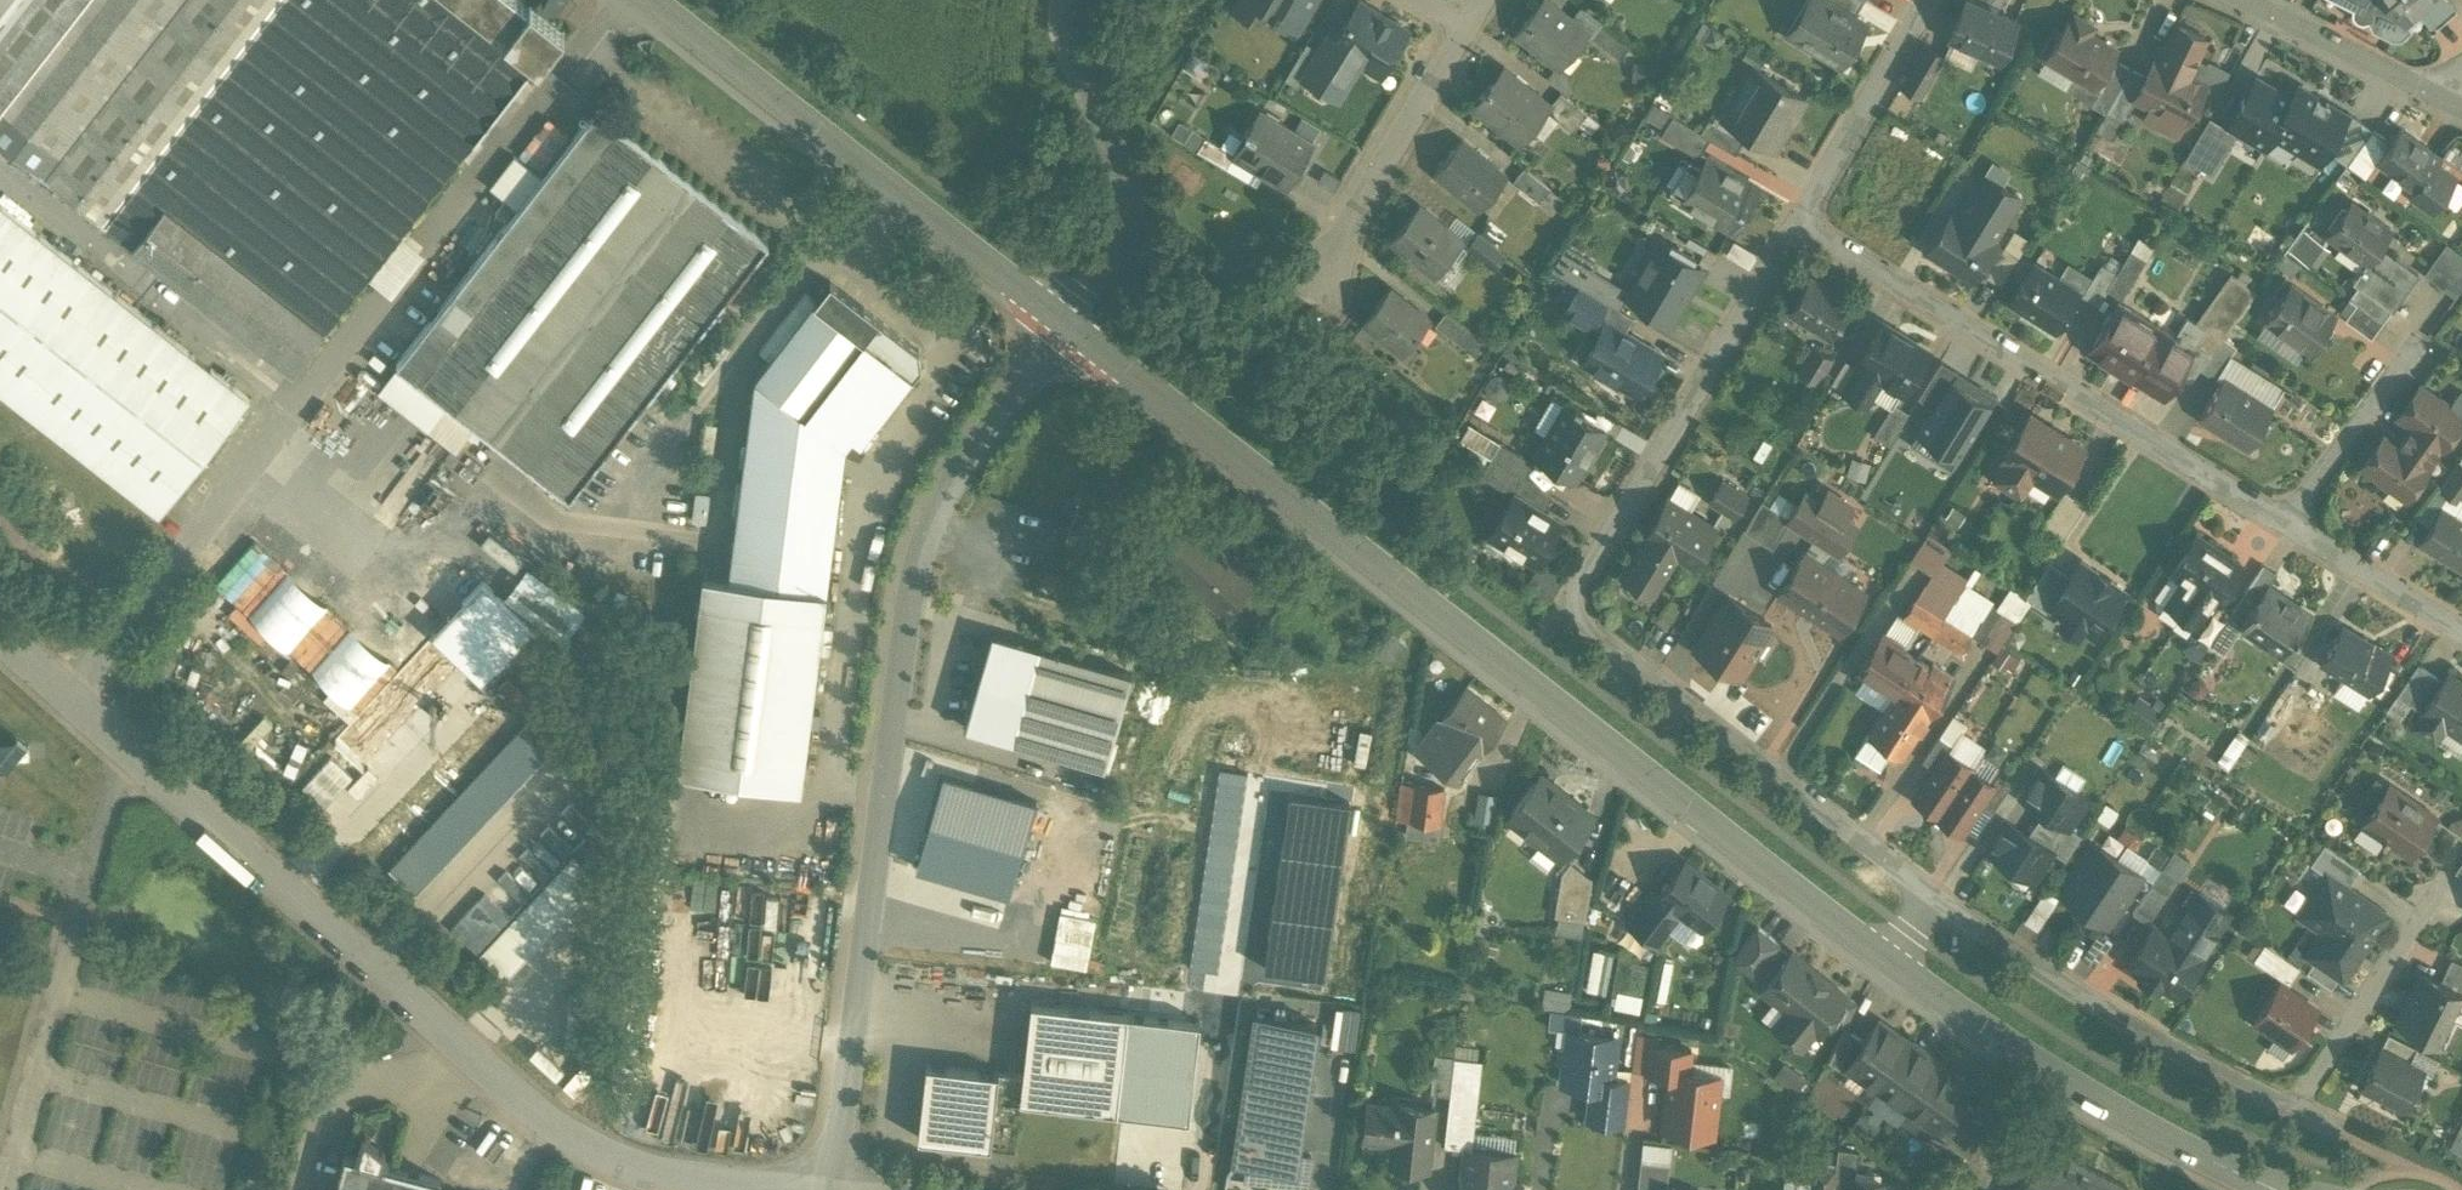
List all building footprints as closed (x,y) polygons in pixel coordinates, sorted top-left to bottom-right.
[(520,0),(81,0),(0,104),(0,143),(293,371),(477,144),(475,141),(535,63),(538,65),(555,43),(554,43),(563,31),(530,5),(528,7),(520,0)] [(81,0),(19,0),(0,25),(0,104),(81,0)] [(19,0),(0,0),(0,25),(19,0)] [(1233,11),(1250,21),(1262,1),(1277,10),(1272,18),(1276,20),(1277,18),(1297,30),(1315,0),(1240,0),(1233,11)] [(1544,0),(1543,0),(1515,34),(1558,68),(1559,67),(1555,64),(1567,49),(1571,52),(1586,33),(1544,0)] [(1785,34),(1840,66),(1865,25),(1853,18),(1852,17),(1851,19),(1819,0),(1805,0),(1785,34)] [(1857,0),(1819,0),(1851,19),(1852,17),(1853,18),(1862,3),(1857,0)] [(2351,9),(2350,13),(2351,16),(2352,18),(2353,20),(2355,22),(2357,23),(2360,24),(2364,24),(2367,22),(2371,31),(2390,40),(2400,41),(2411,30),(2405,22),(2403,24),(2383,0),(2332,0),(2351,9)] [(2403,24),(2405,22),(2417,12),(2431,0),(2383,0),(2403,24)] [(2417,12),(2429,27),(2452,7),(2446,0),(2431,0),(2417,12)] [(2016,25),(1965,2),(1948,39),(1999,62),(2016,25)] [(1376,16),(1358,5),(1359,4),(1358,3),(1338,35),(1333,44),(1361,60),(1359,63),(1380,76),(1406,32),(1376,14),(1376,16)] [(2093,26),(2073,15),(2069,22),(2068,22),(2046,59),(2073,75),(2074,74),(2092,84),(2091,86),(2092,87),(2115,50),(2089,34),(2093,26)] [(1630,46),(1602,24),(1590,38),(1618,61),(1630,46)] [(2175,25),(2157,61),(2154,59),(2145,77),(2134,98),(2135,99),(2184,123),(2204,84),(2193,79),(2192,81),(2186,78),(2184,75),(2190,63),(2194,62),(2205,40),(2175,25)] [(1318,51),(1302,77),(1303,78),(1337,99),(1359,63),(1361,60),(1333,44),(1338,35),(1331,30),(1318,51)] [(1306,43),(1284,80),(1297,88),(1303,78),(1302,77),(1318,51),(1306,43)] [(1944,57),(1925,45),(1899,88),(1918,99),(1944,57)] [(2116,62),(2090,106),(2104,114),(2131,70),(2116,62)] [(1516,79),(1502,68),(1471,108),(1519,146),(1533,127),(1528,123),(1544,104),(1549,108),(1550,106),(1525,86),(1524,88),(1514,81),(1516,79)] [(1804,99),(1753,68),(1740,89),(1751,95),(1732,126),(1774,151),(1804,99)] [(1546,81),(1565,91),(1571,79),(1553,69),(1546,81)] [(2131,70),(2104,114),(2121,124),(2135,99),(2134,98),(2145,77),(2131,70)] [(2225,128),(2236,134),(2235,136),(2243,140),(2246,136),(2263,146),(2270,134),(2291,99),(2256,78),(2225,128)] [(2291,99),(2270,134),(2299,151),(2293,159),(2313,171),(2325,150),(2346,115),(2299,87),(2291,99)] [(1587,115),(1560,94),(1550,106),(1549,108),(1576,129),(1587,115)] [(518,208),(396,364),(474,425),(569,498),(768,243),(595,109),(542,177),(518,208)] [(2346,115),(2325,150),(2346,165),(2352,157),(2372,129),(2348,112),(2346,115)] [(1276,123),(1259,113),(1249,130),(1246,129),(1245,132),(1252,136),(1239,158),(1255,168),(1286,188),(1312,144),(1295,134),(1296,133),(1294,131),(1277,122),(1276,123)] [(1699,132),(1672,116),(1660,135),(1697,157),(1708,139),(1698,133),(1699,132)] [(1295,134),(1312,144),(1320,128),(1302,117),(1294,131),(1296,133),(1295,134)] [(2225,128),(2209,118),(2200,133),(2227,149),(2235,136),(2236,134),(2225,128)] [(1743,140),(1707,119),(1699,132),(1698,133),(1708,139),(1734,154),(1743,140)] [(1171,136),(1196,151),(1205,137),(1179,122),(1171,136)] [(2390,143),(2372,129),(2352,157),(2367,167),(2373,159),(2377,162),(2390,143)] [(2439,158),(2400,130),(2390,143),(2377,162),(2415,189),(2410,196),(2430,210),(2439,197),(2453,178),(2435,165),(2439,158)] [(2227,149),(2200,133),(2184,160),(2211,176),(2227,149)] [(1234,155),(1205,137),(1196,151),(1225,169),(1234,155)] [(1507,178),(1461,141),(1433,174),(1479,211),(1482,208),(1507,178)] [(2448,147),(2439,158),(2435,165),(2453,178),(2458,181),(2461,176),(2461,158),(2448,147)] [(1234,155),(1225,169),(1248,182),(1255,168),(1239,158),(1234,155)] [(1723,169),(1706,159),(1707,158),(1705,157),(1679,201),(1733,233),(1759,188),(1724,168),(1723,169)] [(1342,179),(1321,166),(1313,179),(1334,192),(1342,179)] [(1550,189),(1524,168),(1512,183),(1519,189),(1538,204),(1550,189)] [(1519,189),(1512,183),(1507,178),(1482,208),(1494,219),(1519,189)] [(1980,178),(1956,217),(1951,214),(1928,251),(1972,279),(1995,242),(1991,240),(2018,197),(2001,186),(1994,188),(1980,178)] [(2453,178),(2439,197),(2454,209),(2461,197),(2461,184),(2458,181),(2453,178)] [(2390,231),(2350,201),(2326,234),(2328,235),(2328,234),(2367,262),(2366,263),(2367,264),(2379,246),(2390,231)] [(0,205),(0,391),(158,514),(249,399),(0,205)] [(1446,230),(1417,207),(1390,241),(1431,273),(1444,256),(1449,260),(1463,243),(1446,230)] [(1463,243),(1467,248),(1478,235),(1455,217),(1446,230),(1463,243)] [(2324,240),(2303,225),(2284,252),(2305,267),(2324,240)] [(1502,255),(1478,235),(1467,248),(1492,268),(1502,255)] [(2151,248),(2137,239),(2129,252),(2144,260),(2151,248)] [(1700,267),(1654,240),(1642,260),(1646,262),(1626,297),(1671,323),(1683,303),(1680,301),(1700,267)] [(1747,266),(1754,254),(1731,241),(1724,253),(1747,266)] [(2447,242),(2424,274),(2455,297),(2461,287),(2461,252),(2447,242)] [(1444,256),(1431,273),(1450,287),(1465,268),(1457,261),(1467,248),(1463,243),(1449,260),(1444,256)] [(1594,263),(1565,246),(1551,269),(1579,286),(1589,269),(1590,270),(1594,263)] [(2418,274),(2379,246),(2367,264),(2366,263),(2352,282),(2358,285),(2392,309),(2418,274)] [(2003,248),(1986,276),(2000,286),(2018,257),(2003,248)] [(2116,274),(2106,291),(2121,300),(2145,261),(2144,260),(2129,252),(2116,274)] [(2077,292),(2031,264),(2009,301),(2055,329),(2077,292)] [(2116,274),(2101,265),(2082,296),(2097,305),(2106,291),(2116,274)] [(1590,270),(1589,269),(1579,286),(1606,302),(1612,306),(1622,289),(1590,270)] [(2206,329),(2195,345),(2209,355),(2222,337),(2255,291),(2232,274),(2197,323),(2206,329)] [(1849,304),(1808,279),(1788,312),(1829,337),(1849,304)] [(804,292),(758,351),(769,359),(754,378),(728,577),(728,579),(824,591),(843,447),(849,450),(858,454),(864,445),(860,442),(920,364),(918,349),(829,281),(814,301),(804,292)] [(2334,316),(2290,284),(2265,320),(2310,351),(2334,316)] [(2392,309),(2358,285),(2348,299),(2355,305),(2382,323),(2392,309)] [(1606,302),(1579,286),(1568,303),(1596,319),(1606,302)] [(1390,289),(1389,288),(1362,322),(1402,354),(1430,320),(1417,310),(1416,311),(1390,290),(1390,289)] [(2172,338),(2118,305),(2089,351),(2143,384),(2147,377),(2172,338)] [(2382,323),(2355,305),(2344,320),(2370,339),(2382,323)] [(1457,344),(1467,330),(1444,313),(1434,326),(1457,344)] [(2187,317),(2173,339),(2172,338),(2147,377),(2164,388),(2175,372),(2195,345),(2206,329),(2197,323),(2187,317)] [(1660,354),(1604,321),(1581,361),(1637,395),(1660,354)] [(1927,352),(1881,323),(1856,364),(1846,357),(1831,382),(1845,391),(1860,367),(1902,393),(1927,352)] [(2209,355),(2199,369),(2216,379),(2230,356),(2236,346),(2222,337),(2209,355)] [(2209,355),(2195,345),(2175,372),(2189,383),(2199,369),(2209,355)] [(1830,357),(1812,346),(1797,371),(1816,382),(1830,357)] [(2283,389),(2230,356),(2216,379),(2221,382),(2199,417),(2248,447),(2283,389)] [(1908,443),(1950,469),(1997,395),(1940,360),(1917,397),(1932,406),(1908,443)] [(2439,399),(2435,399),(2419,388),(2399,416),(2400,417),(2401,416),(2413,425),(2441,445),(2440,446),(2442,447),(2461,420),(2461,419),(2447,408),(2446,404),(2439,399)] [(1892,404),(1873,435),(1888,445),(1907,413),(1892,404)] [(1602,429),(1564,407),(1535,457),(1572,479),(1602,429)] [(2083,449),(2029,416),(2002,459),(2004,461),(1993,480),(2020,497),(2032,478),(2056,493),(2083,449)] [(1490,459),(1500,443),(1466,423),(1457,439),(1490,459)] [(2441,445),(2413,425),(2405,437),(2432,457),(2440,446),(2441,445)] [(2432,457),(2405,437),(2396,449),(2424,469),(2424,468),(2432,457)] [(2396,449),(2384,440),(2384,439),(2383,438),(2362,467),(2378,478),(2379,482),(2387,487),(2390,487),(2406,498),(2426,469),(2424,468),(2424,469),(2396,449)] [(1533,463),(1500,443),(1490,459),(1522,478),(1523,479),(1533,463)] [(1522,478),(1490,459),(1482,472),(1515,490),(1522,478)] [(1523,479),(1522,478),(1515,490),(1512,496),(1540,513),(1551,495),(1523,479)] [(1747,497),(1720,480),(1707,501),(1735,517),(1747,497)] [(1824,506),(1804,493),(1789,518),(1787,520),(1814,537),(1833,549),(1837,551),(1848,534),(1861,542),(1867,533),(1837,514),(1845,501),(1832,493),(1824,506)] [(1540,513),(1512,496),(1488,535),(1489,536),(1490,534),(1504,543),(1503,544),(1539,565),(1541,567),(1554,545),(1549,541),(1559,524),(1540,513)] [(1711,529),(1668,502),(1668,501),(1666,500),(1644,537),(1645,538),(1646,537),(1672,553),(1671,554),(1675,557),(1690,566),(1713,529),(1711,528),(1711,529)] [(1789,518),(1761,500),(1743,530),(1771,548),(1789,521),(1787,520),(1789,518)] [(2419,542),(2461,569),(2461,568),(2461,521),(2441,507),(2419,542)] [(1258,575),(1188,514),(1153,555),(1170,570),(1222,615),(1258,575)] [(1943,543),(1927,532),(1909,558),(1926,569),(1943,543)] [(2240,566),(2195,536),(2171,572),(2176,574),(2193,586),(2178,606),(2183,609),(2197,619),(2199,620),(2213,600),(2215,602),(2217,600),(2240,566)] [(1646,537),(1645,538),(1621,576),(1652,594),(1675,557),(1671,554),(1672,553),(1646,537)] [(1833,549),(1814,537),(1804,553),(1822,565),(1833,549)] [(1804,553),(1803,553),(1777,594),(1838,633),(1864,592),(1822,565),(1804,553)] [(2050,606),(2071,576),(2049,561),(2026,595),(2032,599),(2031,601),(2048,613),(2052,607),(2050,606)] [(2123,591),(2080,562),(2071,576),(2050,606),(2052,607),(2063,614),(2059,620),(2077,632),(2081,626),(2094,635),(2123,591)] [(1563,579),(1541,567),(1539,565),(1527,586),(1551,600),(1563,579)] [(2262,565),(2241,595),(2254,603),(2266,586),(2267,587),(2276,574),(2262,565)] [(2001,598),(2008,581),(1982,570),(1975,587),(2001,598)] [(728,577),(702,574),(676,771),(799,787),(824,591),(728,579),(728,577)] [(2176,574),(2170,582),(2166,583),(2154,601),(2155,607),(2171,618),(2178,616),(2183,609),(2178,606),(2193,586),(2176,574)] [(1952,602),(1924,583),(1914,598),(1943,616),(1952,602)] [(2267,587),(2266,586),(2254,603),(2241,623),(2242,624),(2244,622),(2285,650),(2284,652),(2285,653),(2294,639),(2295,639),(2311,616),(2291,602),(2267,587)] [(1097,595),(1076,589),(1072,602),(1093,608),(1097,595)] [(1771,625),(1728,598),(1695,650),(1738,677),(1738,676),(1743,675),(1753,659),(1752,654),(1771,625)] [(1914,598),(1902,617),(1896,613),(1884,632),(1918,654),(1932,634),(1943,616),(1914,598)] [(2213,600),(2199,620),(2197,619),(2189,632),(2208,645),(2231,610),(2217,600),(2215,602),(2213,600)] [(1981,620),(1952,602),(1943,616),(1972,634),(1981,620)] [(1972,634),(1943,616),(1932,634),(1960,653),(1972,634)] [(2371,644),(2342,626),(2319,662),(2368,692),(2391,655),(2371,643),(2371,644)] [(1884,632),(1883,632),(1859,670),(1893,693),(1918,654),(1884,632)] [(1130,676),(989,634),(962,727),(1103,768),(1130,676)] [(1960,653),(1932,634),(1918,654),(1952,676),(1964,657),(1960,654),(1960,653)] [(1918,654),(1893,693),(1905,700),(1900,708),(1904,711),(1898,720),(1882,710),(1867,733),(1901,756),(1908,746),(1907,745),(1912,737),(1913,738),(1928,715),(1953,676),(1952,676),(1918,654)] [(2416,665),(2396,696),(2422,713),(2423,711),(2422,710),(2441,681),(2416,665)] [(2446,674),(2441,681),(2422,710),(2423,711),(2422,713),(2413,727),(2433,740),(2434,739),(2432,738),(2442,724),(2461,737),(2461,684),(2446,674)] [(1504,719),(1464,688),(1416,750),(1453,778),(1475,748),(1480,751),(1504,719)] [(2338,733),(2279,694),(2249,738),(2309,777),(2338,733)] [(2124,718),(2146,731),(2160,709),(2138,695),(2124,718)] [(1424,706),(1413,722),(1423,729),(1434,712),(1424,706)] [(553,749),(526,724),(389,869),(416,894),(553,749)] [(1939,735),(1921,761),(1933,769),(1946,750),(1948,751),(1952,744),(1939,735)] [(1933,769),(1915,796),(1923,801),(1929,800),(1930,806),(1929,809),(1936,814),(1937,814),(1968,768),(1969,768),(1970,766),(1948,751),(1946,750),(1933,769)] [(2040,767),(2022,795),(2067,825),(2085,798),(2040,767)] [(1248,773),(1219,768),(1189,968),(1217,972),(1248,773)] [(1968,768),(1937,814),(1936,814),(1935,816),(1944,821),(1945,819),(1952,818),(1953,825),(1961,830),(1979,803),(1992,784),(1991,783),(1969,768),(1968,768)] [(1022,791),(950,770),(927,849),(999,870),(1022,791)] [(1538,776),(1508,816),(1557,854),(1575,831),(1573,830),(1584,816),(1586,817),(1588,814),(1538,776)] [(2009,785),(1996,776),(1991,783),(1992,784),(1979,803),(1991,811),(2009,785)] [(732,780),(730,779),(727,780),(726,781),(725,782),(724,785),(725,788),(725,789),(727,790),(730,791),(732,791),(733,790),(735,788),(736,785),(735,782),(732,780)] [(1401,783),(1397,818),(1407,819),(1411,784),(1401,783)] [(1444,788),(1411,784),(1407,819),(1407,821),(1439,824),(1444,788)] [(2458,833),(2387,785),(2361,823),(2363,824),(2364,821),(2383,833),(2380,838),(2383,840),(2384,838),(2408,854),(2409,853),(2408,852),(2431,817),(2457,835),(2458,833)] [(1349,802),(1291,793),(1264,969),(1323,978),(1349,802)] [(1495,796),(1479,794),(1474,823),(1490,825),(1495,796)] [(2006,820),(1987,848),(2031,878),(2050,850),(2006,820)] [(2092,842),(2080,860),(2077,861),(2069,873),(2069,876),(2059,892),(2082,908),(2116,858),(2092,842)] [(2358,870),(2322,845),(2309,864),(2325,875),(2326,873),(2346,887),(2358,870)] [(2188,861),(2173,850),(2161,867),(2177,878),(2188,861)] [(2116,858),(2082,908),(2105,924),(2116,908),(2119,907),(2128,895),(2127,892),(2139,874),(2116,858)] [(2454,871),(2461,876),(2461,859),(2454,871)] [(1591,878),(1568,861),(1561,870),(1554,915),(1584,920),(1591,878)] [(1726,894),(1684,861),(1659,894),(1657,896),(1678,912),(1700,928),(1726,894)] [(2161,867),(2131,912),(2147,923),(2177,878),(2161,867)] [(2346,887),(2326,873),(2325,875),(2298,914),(2321,930),(2305,954),(2314,960),(2338,976),(2342,979),(2386,914),(2346,887)] [(1648,886),(1622,921),(1656,948),(1670,930),(1666,927),(1678,912),(1657,896),(1659,894),(1648,886)] [(2196,891),(2167,934),(2199,955),(2227,912),(2196,891)] [(2041,896),(2025,919),(2036,927),(2053,904),(2041,896)] [(2167,934),(2152,925),(2128,961),(2143,971),(2139,977),(2155,988),(2159,983),(2175,994),(2201,956),(2199,955),(2167,934)] [(1756,926),(1735,954),(1733,963),(1752,978),(1779,944),(1756,926)] [(2098,933),(2082,957),(2093,965),(2109,941),(2098,933)] [(2299,967),(2263,943),(2252,959),(2288,984),(2299,967)] [(1593,951),(1587,989),(1612,993),(1610,1007),(1641,1012),(1649,959),(1593,951)] [(1844,995),(1791,953),(1762,990),(1776,1001),(1792,1013),(1779,1030),(1800,1047),(1813,1030),(1815,1031),(1826,1018),(1844,995)] [(2450,959),(2442,975),(2461,985),(2461,965),(2450,959)] [(2338,976),(2314,960),(2306,972),(2330,988),(2338,976)] [(2421,973),(2396,1024),(2441,1046),(2442,1044),(2436,1040),(2448,1015),(2461,1022),(2461,993),(2421,973)] [(2316,1010),(2278,984),(2253,1021),(2291,1046),(2316,1010)] [(1844,995),(1826,1018),(1843,1028),(1844,1027),(1857,1002),(1844,995)] [(1776,1001),(1772,1005),(1773,1006),(1764,1018),(1779,1030),(1792,1013),(1776,1001)] [(1127,1013),(1030,1002),(1022,1075),(1020,1099),(1116,1110),(1127,1013)] [(1200,1021),(1127,1013),(1116,1110),(1188,1119),(1200,1021)] [(1316,1023),(1253,1013),(1231,1161),(1245,1163),(1293,1170),(1296,1154),(1316,1023)] [(1939,1062),(1908,1041),(1907,1041),(1877,1020),(1863,1041),(1846,1066),(1847,1067),(1877,1088),(1877,1087),(1906,1107),(1905,1108),(1936,1129),(1937,1130),(1959,1098),(1969,1084),(1939,1063),(1939,1062)] [(1863,1041),(1844,1027),(1843,1028),(1827,1060),(1844,1071),(1847,1067),(1846,1066),(1863,1041)] [(1615,1036),(1567,1031),(1565,1048),(1559,1047),(1557,1064),(1563,1065),(1561,1083),(1590,1086),(1609,1088),(1610,1079),(1615,1036)] [(2415,1049),(2387,1034),(2380,1049),(2408,1063),(2415,1049)] [(1690,1051),(1648,1046),(1645,1073),(1669,1075),(1669,1071),(1688,1073),(1690,1051)] [(2380,1049),(2378,1048),(2360,1085),(2404,1108),(2423,1071),(2408,1063),(2380,1049)] [(1453,1056),(1434,1054),(1429,1092),(1449,1095),(1453,1057),(1453,1056)] [(1475,1059),(1453,1057),(1449,1095),(1443,1146),(1444,1146),(1444,1139),(1465,1141),(1464,1148),(1465,1148),(1475,1059)] [(581,1064),(562,1085),(572,1095),(592,1073),(581,1064)] [(998,1072),(925,1064),(917,1137),(990,1145),(990,1144),(995,1096),(998,1072)] [(1802,1080),(1783,1066),(1774,1078),(1794,1092),(1802,1080)] [(1688,1073),(1669,1071),(1669,1075),(1662,1128),(1711,1134),(1718,1076),(1688,1073)] [(1022,1075),(998,1072),(995,1096),(1020,1099),(1022,1075)] [(1609,1088),(1590,1086),(1586,1120),(1624,1124),(1629,1081),(1610,1079),(1609,1088)] [(1020,1099),(995,1096),(990,1144),(1014,1147),(1020,1099)] [(1975,1110),(1959,1098),(1937,1130),(1936,1129),(1933,1133),(1968,1157),(1985,1125),(1971,1115),(1975,1110)] [(1433,1108),(1396,1103),(1395,1107),(1366,1103),(1362,1138),(1392,1142),(1390,1160),(1426,1164),(1433,1108)] [(2446,1146),(2461,1154),(2461,1122),(2458,1121),(2446,1146)] [(345,1154),(336,1189),(438,1189),(441,1179),(382,1164),(385,1151),(365,1134),(358,1158),(345,1154)] [(2127,1188),(2041,1143),(2016,1189),(2126,1189),(2127,1188)] [(1464,1148),(1460,1177),(1459,1189),(1519,1189),(1519,1183),(1509,1182),(1512,1154),(1465,1148),(1464,1148)] [(1837,1148),(1834,1168),(1831,1189),(1846,1189),(1848,1176),(1854,1177),(1857,1151),(1837,1148)] [(1296,1154),(1293,1170),(1245,1163),(1243,1176),(1306,1185),(1311,1156),(1296,1154)] [(1668,1163),(1639,1159),(1637,1177),(1666,1180),(1668,1163)] [(1813,1165),(1810,1189),(1831,1189),(1834,1168),(1813,1165)] [(1848,1176),(1846,1189),(1880,1189),(1882,1180),(1854,1177),(1848,1176)] [(1882,1180),(1880,1189),(1907,1189),(1895,1182),(1882,1180)]
